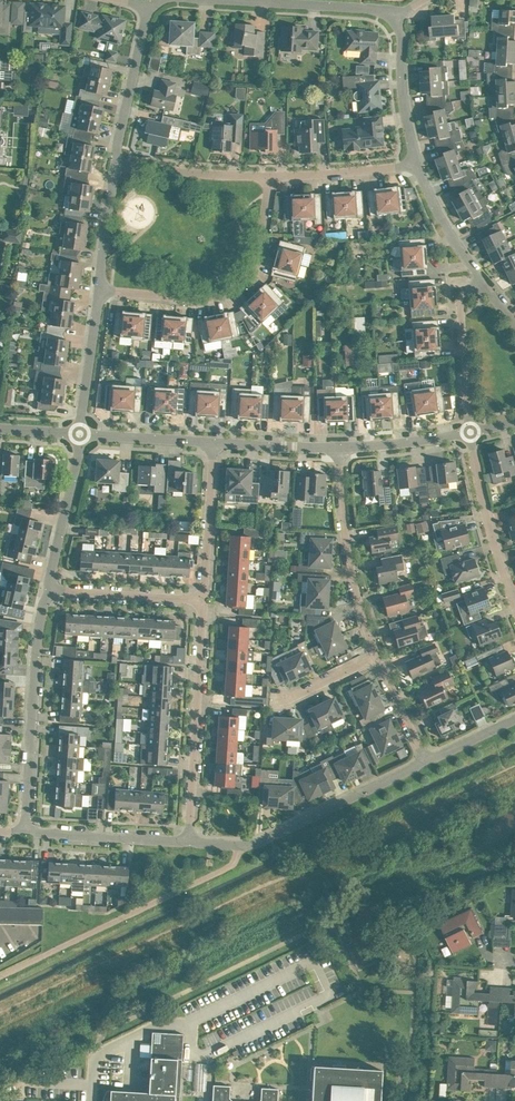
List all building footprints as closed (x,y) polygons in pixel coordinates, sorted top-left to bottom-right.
[(23,21),(23,20),(24,9),(22,9),(23,4),(14,3),(13,22),(21,23),(22,20),(23,21)] [(25,12),(24,31),(31,32),(32,25),(38,25),(62,27),(62,35),(61,44),(69,44),(70,35),(71,24),(63,24),(64,6),(31,5),(31,12),(25,12)] [(496,30),(513,32),(514,22),(514,8),(513,7),(513,11),(501,10),(500,18),(493,18),(492,30),(496,30)] [(97,16),(82,13),(79,27),(93,31),(93,30),(99,31),(98,37),(108,40),(105,51),(108,52),(106,59),(115,61),(117,53),(120,39),(121,39),(125,22),(117,20),(117,17),(110,16),(110,17),(103,15),(103,18),(97,17),(97,16)] [(466,38),(466,32),(465,21),(456,22),(455,15),(444,16),(445,36),(453,36),(454,39),(466,38)] [(437,37),(445,36),(444,16),(432,17),(433,24),(423,24),(425,41),(437,40),(437,37)] [(213,61),(214,45),(215,34),(214,34),(214,33),(201,33),(200,38),(193,37),(194,23),(171,22),(171,33),(168,32),(166,34),(166,39),(168,41),(170,41),(170,44),(187,45),(186,54),(200,55),(200,60),(213,61)] [(263,56),(264,43),(264,32),(257,31),(256,35),(253,34),(254,25),(235,24),(235,33),(232,33),(230,43),(234,44),(234,48),(242,49),(242,45),(245,46),(244,55),(263,56)] [(302,31),(302,28),(283,27),(282,38),(280,38),(279,48),(281,48),(281,50),(300,52),(300,49),(317,50),(318,32),(302,31)] [(346,42),(346,50),(361,51),(360,63),(364,63),(375,64),(376,52),(377,52),(378,37),(373,32),(364,32),(365,30),(351,29),(350,31),(347,31),(346,42)] [(513,32),(496,30),(495,43),(499,43),(498,51),(514,52),(514,41),(513,41),(513,32)] [(498,51),(498,59),(494,59),(494,63),(485,62),(484,72),(511,73),(511,64),(514,64),(514,52),(498,51)] [(28,53),(28,63),(43,64),(43,54),(28,53)] [(107,62),(96,60),(90,58),(89,65),(86,64),(83,77),(89,78),(109,83),(112,70),(106,69),(107,62)] [(448,66),(444,67),(444,60),(427,61),(428,71),(421,71),(422,83),(449,81),(448,72),(448,66)] [(11,71),(12,61),(0,61),(0,70),(11,71)] [(488,72),(488,77),(488,83),(492,86),(494,86),(498,86),(498,94),(514,93),(514,81),(511,82),(511,73),(488,72)] [(362,75),(342,76),(343,89),(357,88),(358,91),(356,91),(355,92),(354,94),(353,95),(353,97),(353,98),(354,99),(356,100),(357,101),(359,101),(359,111),(369,110),(380,109),(380,100),(379,99),(379,98),(378,97),(377,97),(376,97),(376,93),(377,93),(376,82),(365,83),(363,83),(362,75)] [(106,95),(109,83),(89,78),(86,90),(80,89),(79,96),(82,97),(82,96),(98,100),(100,94),(106,95)] [(45,80),(43,86),(59,89),(61,83),(45,80)] [(176,83),(173,82),(162,80),(160,89),(161,89),(160,92),(154,90),(151,105),(173,110),(176,95),(173,95),(176,83)] [(447,102),(446,95),(449,94),(449,81),(422,83),(423,94),(429,94),(430,104),(447,102)] [(203,83),(199,96),(207,98),(211,85),(203,83)] [(490,107),(490,118),(496,117),(513,115),(512,104),(514,104),(514,93),(498,94),(498,102),(495,102),(493,102),(493,107),(490,107)] [(82,97),(79,96),(76,95),(72,114),(100,121),(103,108),(97,107),(98,100),(82,96),(82,97)] [(470,99),(463,100),(471,109),(470,99)] [(446,115),(449,114),(454,110),(453,101),(447,102),(430,104),(432,115),(426,116),(428,127),(448,123),(446,115)] [(35,106),(8,104),(8,108),(14,108),(14,115),(28,116),(28,110),(34,110),(35,106)] [(284,133),(284,122),(284,112),(276,112),(276,118),(271,118),(270,129),(265,129),(265,131),(251,131),(251,149),(265,150),(265,152),(276,152),(276,133),(284,133)] [(97,134),(100,121),(72,114),(67,133),(68,133),(73,135),(89,139),(91,132),(97,134)] [(211,130),(210,141),(213,141),(212,150),(223,151),(223,150),(230,151),(232,152),(232,142),(241,143),(241,131),(242,124),(242,115),(230,114),(230,123),(212,122),(211,124),(211,129),(211,130)] [(163,115),(161,123),(171,125),(171,126),(173,126),(180,128),(190,130),(191,122),(175,118),(163,115)] [(342,130),(343,138),(344,149),(348,149),(348,151),(359,150),(359,148),(383,145),(382,130),(383,130),(381,115),(360,117),(361,126),(354,127),(354,128),(342,130)] [(514,136),(514,123),(513,115),(496,117),(500,132),(503,131),(506,139),(514,136)] [(39,117),(38,125),(47,127),(49,118),(39,117)] [(306,129),(295,130),(295,133),(296,144),(300,143),(300,152),(317,151),(317,142),(316,142),(316,138),(324,138),(323,126),(323,119),(305,120),(306,129)] [(148,120),(145,133),(148,134),(146,142),(165,147),(167,138),(168,138),(177,140),(180,128),(173,126),(171,126),(171,125),(161,123),(158,122),(148,120)] [(439,147),(455,142),(463,141),(460,128),(457,129),(455,121),(448,123),(428,127),(430,138),(437,137),(439,147)] [(50,131),(39,128),(37,136),(48,138),(50,131)] [(89,139),(73,135),(68,133),(64,154),(72,155),(92,159),(94,147),(88,145),(89,139)] [(514,159),(514,136),(506,139),(508,147),(504,148),(499,153),(502,165),(514,159)] [(440,170),(459,163),(456,155),(460,154),(455,142),(439,147),(443,157),(436,159),(440,170)] [(89,172),(92,159),(72,155),(69,168),(67,167),(65,175),(70,176),(82,178),(83,171),(89,172)] [(502,165),(508,175),(514,175),(514,159),(502,165)] [(470,167),(465,169),(462,171),(459,163),(440,170),(444,181),(450,178),(454,188),(474,179),(477,178),(475,172),(470,167)] [(27,185),(28,176),(21,175),(20,183),(27,185)] [(87,178),(82,178),(70,176),(69,183),(72,183),(70,196),(91,199),(93,186),(86,185),(87,178)] [(459,211),(484,197),(474,179),(454,188),(459,198),(453,201),(459,211)] [(388,214),(396,213),(407,211),(404,187),(394,189),(394,187),(385,188),(388,214)] [(370,216),(388,214),(385,188),(377,189),(377,191),(367,192),(369,203),(370,216)] [(364,216),(363,203),(362,192),(352,193),(352,191),(343,192),(345,218),(364,216)] [(327,219),(345,218),(343,192),(335,192),(335,194),(325,195),(327,219)] [(285,221),(303,220),(302,194),(294,195),(294,196),(284,197),(285,221)] [(322,224),(321,206),(321,195),(311,196),(311,194),(302,194),(303,220),(314,220),(315,224),(322,224)] [(91,199),(70,196),(66,195),(64,207),(66,208),(65,215),(82,217),(83,211),(89,211),(91,199)] [(475,226),(490,218),(493,216),(487,204),(487,198),(486,196),(484,197),(459,211),(464,221),(470,218),(475,226)] [(81,224),(82,217),(65,215),(64,221),(61,221),(60,234),(65,234),(85,237),(87,225),(81,224)] [(489,251),(508,242),(498,222),(493,225),(494,227),(481,233),(485,241),(486,248),(487,248),(489,251)] [(390,228),(391,236),(399,235),(399,236),(405,236),(404,231),(399,232),(398,227),(390,228)] [(316,237),(325,237),(325,228),(316,237)] [(377,237),(390,236),(390,228),(377,234),(377,237)] [(19,242),(21,233),(5,230),(4,239),(19,242)] [(372,230),(368,230),(369,238),(377,237),(377,233),(372,230)] [(83,250),(85,237),(65,234),(63,247),(60,246),(59,253),(76,256),(77,249),(83,250)] [(400,258),(426,256),(426,248),(424,248),(423,238),(399,240),(400,258)] [(305,247),(292,243),(282,240),(279,250),(277,250),(275,258),(300,264),(301,263),(308,265),(310,255),(303,254),(305,247)] [(502,260),(514,254),(508,242),(489,251),(491,255),(489,256),(494,261),(495,264),(502,260)] [(362,259),(361,251),(351,252),(351,253),(349,253),(350,259),(362,259)] [(76,256),(59,253),(52,252),(51,260),(56,267),(60,267),(59,273),(80,276),(82,263),(75,263),(76,256)] [(514,269),(514,253),(514,254),(502,260),(503,262),(504,269),(506,268),(508,272),(514,269)] [(402,277),(415,276),(426,275),(425,265),(427,265),(426,256),(400,258),(402,277)] [(296,282),(300,264),(275,258),(273,266),(275,266),(272,276),(283,279),(296,282)] [(40,283),(39,290),(44,291),(69,294),(69,295),(71,295),(72,288),(78,289),(80,276),(59,273),(50,272),(48,284),(40,283)] [(410,299),(436,297),(435,289),(434,289),(433,279),(422,279),(409,281),(410,299)] [(386,280),(377,281),(365,282),(365,288),(386,287),(386,280)] [(270,314),(284,302),(267,284),(260,291),(259,290),(253,295),(270,314)] [(68,301),(69,295),(69,294),(44,291),(42,310),(52,311),(52,312),(72,315),(74,302),(68,301)] [(248,302),(240,309),(246,315),(243,317),(251,333),(270,314),(253,295),(246,301),(248,302)] [(411,317),(425,316),(436,315),(435,305),(437,305),(436,297),(410,299),(411,317)] [(132,338),(134,312),(126,311),(126,313),(116,312),(113,336),(132,338)] [(70,328),(72,315),(52,312),(50,324),(47,324),(46,331),(63,333),(64,327),(70,328)] [(150,340),(151,327),(152,316),(142,315),(142,313),(134,312),(132,338),(150,340)] [(239,337),(236,324),(234,313),(224,315),(224,313),(216,314),(221,340),(239,337)] [(220,340),(221,340),(216,314),(207,316),(208,318),(198,320),(200,331),(203,344),(204,349),(221,345),(220,340)] [(173,342),(175,316),(167,315),(167,317),(157,316),(155,327),(154,340),(173,342)] [(191,344),(192,331),(193,319),(183,319),(183,317),(175,316),(173,342),(191,344)] [(353,317),(355,334),(364,334),(363,323),(362,323),(361,316),(353,317)] [(406,340),(439,338),(439,330),(437,330),(436,320),(425,320),(412,322),(412,328),(405,329),(406,340)] [(41,330),(38,349),(46,350),(66,354),(68,341),(62,340),(63,333),(46,331),(41,330)] [(284,334),(283,345),(292,345),(292,334),(284,334)] [(266,346),(265,358),(273,359),(274,348),(274,337),(266,346)] [(415,358),(428,357),(439,356),(438,346),(440,346),(439,338),(406,340),(406,352),(414,352),(415,358)] [(261,342),(256,344),(259,350),(264,348),(261,342)] [(344,350),(345,360),(355,360),(354,349),(353,349),(353,345),(345,345),(345,350),(344,350)] [(65,366),(66,354),(46,350),(45,358),(37,357),(35,369),(36,369),(57,372),(58,365),(65,366)] [(313,366),(313,355),(303,355),(303,367),(313,366)] [(429,360),(420,361),(421,368),(430,367),(429,360)] [(180,362),(179,378),(187,378),(188,363),(180,362)] [(398,362),(377,364),(378,372),(379,372),(393,371),(393,373),(399,373),(398,362)] [(36,369),(34,388),(39,389),(43,389),(43,390),(63,393),(65,380),(59,379),(60,372),(57,372),(36,369)] [(291,421),(292,386),(292,380),(274,384),(274,394),(273,408),(273,419),(283,419),(283,421),(291,421)] [(423,388),(422,381),(404,383),(405,391),(408,415),(418,413),(418,415),(427,414),(423,388)] [(207,417),(209,383),(190,382),(190,389),(188,414),(198,414),(198,416),(207,417)] [(226,405),(227,392),(227,384),(209,383),(207,417),(215,417),(215,415),(225,416),(226,405)] [(124,385),(116,385),(105,384),(104,408),(114,409),(114,411),(122,411),(124,385)] [(140,410),(141,399),(142,386),(124,385),(122,411),(130,412),(130,410),(140,410)] [(269,394),(263,394),(263,386),(252,385),(251,389),(249,419),(258,420),(258,418),(268,419),(268,407),(269,394)] [(423,388),(427,414),(435,413),(435,411),(445,410),(441,385),(423,388)] [(6,386),(5,395),(11,396),(13,387),(6,386)] [(291,421),(300,421),(300,420),(310,420),(311,396),(302,396),(302,386),(292,386),(291,421)] [(379,386),(361,387),(361,395),(362,408),(363,419),(373,418),(373,420),(382,419),(379,387),(379,386)] [(391,392),(380,393),(382,419),(390,418),(390,417),(400,416),(399,405),(398,392),(397,386),(390,386),(391,392)] [(164,414),(166,388),(148,387),(146,411),(156,411),(156,413),(164,414)] [(354,395),(353,395),(353,388),(346,388),(345,387),(335,387),(335,389),(337,422),(345,421),(345,420),(355,419),(354,408),(354,395)] [(183,413),(184,402),(184,389),(166,388),(164,414),(173,414),(173,413),(183,413)] [(249,419),(251,389),(233,388),(232,405),(231,416),(241,417),(241,419),(249,419)] [(43,390),(43,389),(39,389),(38,391),(37,400),(38,403),(37,409),(54,411),(55,405),(61,405),(63,393),(43,390)] [(335,389),(323,389),(317,389),(317,397),(318,410),(318,421),(328,420),(328,422),(337,422),(335,389)] [(444,396),(444,408),(455,408),(455,395),(444,396)] [(489,459),(492,461),(495,472),(491,473),(494,484),(507,480),(506,477),(514,475),(514,463),(514,459),(507,461),(506,457),(504,449),(497,451),(494,450),(493,452),(490,453),(491,456),(489,459)] [(19,466),(20,455),(3,454),(2,468),(0,468),(0,492),(1,493),(2,475),(18,476),(19,466)] [(51,479),(52,468),(53,467),(54,467),(55,466),(55,465),(56,464),(56,463),(56,462),(56,461),(56,460),(55,459),(55,458),(54,458),(54,457),(53,457),(52,456),(51,456),(50,456),(49,456),(48,456),(47,456),(46,457),(45,457),(45,458),(44,459),(34,458),(34,461),(26,460),(25,472),(24,486),(43,488),(44,479),(51,479)] [(118,472),(119,461),(98,460),(96,481),(113,482),(112,491),(128,492),(129,473),(118,472)] [(426,482),(428,498),(441,497),(440,488),(449,487),(448,483),(457,482),(454,461),(437,464),(437,466),(429,467),(431,481),(426,482)] [(164,492),(165,464),(150,463),(150,466),(139,465),(138,484),(149,485),(148,491),(164,492)] [(190,472),(190,471),(187,469),(184,468),(180,467),(177,466),(177,471),(168,471),(166,491),(195,493),(196,479),(195,479),(195,473),(190,472)] [(428,498),(426,482),(425,467),(415,468),(415,466),(397,468),(399,488),(409,487),(410,492),(415,491),(416,495),(419,494),(420,503),(429,502),(428,498)] [(225,493),(225,501),(238,502),(249,503),(258,503),(259,494),(259,483),(252,482),(252,470),(227,468),(225,493)] [(288,492),(288,483),(289,472),(271,470),(271,477),(264,477),(263,496),(279,497),(280,492),(288,492)] [(390,486),(382,487),(382,479),(380,479),(380,470),(373,471),(373,470),(362,470),(363,479),(361,480),(362,488),(364,488),(365,496),(375,496),(375,494),(379,494),(379,505),(392,503),(390,486)] [(296,491),(296,499),(306,500),(309,497),(309,494),(313,494),(323,495),(325,495),(325,493),(326,493),(327,483),(325,483),(326,474),(307,473),(306,477),(298,476),(297,480),(296,491)] [(30,499),(26,498),(23,498),(23,507),(32,508),(32,501),(30,499)] [(32,508),(23,507),(18,507),(14,523),(15,525),(20,526),(18,534),(37,538),(39,530),(41,530),(42,523),(31,520),(30,518),(30,517),(32,508)] [(293,508),(292,520),(300,521),(301,508),(293,508)] [(439,522),(432,524),(436,538),(442,536),(446,549),(459,546),(469,543),(464,524),(456,526),(454,519),(439,521),(439,522)] [(180,521),(179,529),(194,530),(194,521),(180,521)] [(429,530),(426,521),(416,524),(418,533),(429,530)] [(415,532),(413,523),(406,524),(407,533),(415,532)] [(369,539),(368,540),(369,545),(370,545),(372,553),(383,551),(392,549),(397,548),(398,547),(399,545),(399,544),(399,538),(397,526),(392,527),(381,528),(382,535),(369,537),(369,539)] [(258,528),(255,528),(244,528),(244,534),(238,534),(238,536),(230,535),(230,547),(249,549),(250,537),(258,537),(258,528)] [(325,533),(314,532),(301,531),(300,543),(309,544),(309,552),(332,554),(332,553),(332,551),(333,551),(333,549),(331,548),(331,540),(324,540),(325,533)] [(35,547),(37,538),(18,534),(17,542),(12,541),(10,542),(6,558),(20,561),(22,554),(21,554),(24,552),(35,554),(37,547),(35,547)] [(249,560),(249,549),(230,547),(229,554),(228,554),(227,559),(249,560)] [(94,551),(92,551),(81,550),(81,552),(78,552),(78,560),(81,560),(80,570),(93,571),(94,551)] [(105,572),(106,551),(94,551),(93,571),(105,572)] [(117,572),(118,552),(106,551),(105,572),(117,572)] [(129,573),(130,553),(118,552),(117,572),(129,573)] [(190,559),(190,557),(191,552),(178,552),(178,556),(177,576),(189,577),(190,567),(193,567),(193,560),(190,559)] [(332,554),(309,552),(308,563),(299,562),(298,571),(307,571),(323,572),(323,566),(329,567),(330,559),(333,558),(332,557),(332,556),(332,554)] [(141,574),(142,554),(130,553),(129,573),(141,574)] [(474,558),(461,562),(458,553),(440,558),(445,574),(452,572),(455,582),(479,576),(474,558)] [(153,575),(154,555),(142,554),(141,574),(153,575)] [(377,575),(375,576),(376,583),(379,583),(379,584),(390,582),(398,580),(396,571),(404,569),(401,554),(381,558),(382,562),(382,566),(376,567),(377,575)] [(165,575),(166,555),(154,555),(153,575),(165,575)] [(178,556),(177,556),(166,555),(165,575),(177,576),(178,556)] [(248,571),(249,560),(227,559),(227,564),(229,564),(228,570),(248,571)] [(25,567),(14,564),(3,561),(1,570),(7,580),(8,580),(6,589),(26,593),(27,591),(29,590),(29,587),(28,585),(30,578),(22,576),(25,567)] [(399,570),(400,579),(408,578),(406,569),(399,570)] [(247,583),(248,571),(228,570),(228,577),(226,577),(226,581),(247,583)] [(270,573),(265,572),(256,571),(256,579),(265,580),(270,580),(270,573)] [(298,573),(298,581),(302,581),(309,581),(308,593),(329,594),(329,593),(330,592),(330,591),(331,590),(328,588),(328,581),(330,581),(331,575),(323,574),(312,574),(307,573),(298,573)] [(246,594),(247,583),(226,581),(226,586),(227,586),(227,593),(246,594)] [(388,616),(398,613),(409,610),(406,597),(414,595),(411,583),(398,587),(400,593),(383,598),(388,616)] [(2,614),(13,617),(15,607),(22,609),(24,602),(26,601),(27,598),(26,596),(26,593),(6,589),(0,587),(0,614),(2,614)] [(471,622),(470,622),(481,618),(479,611),(491,607),(484,587),(463,595),(465,600),(456,603),(461,617),(464,625),(471,622)] [(458,588),(441,593),(444,602),(460,597),(458,588)] [(327,607),(327,600),(330,598),(330,597),(329,595),(329,594),(308,593),(301,592),(300,609),(295,609),(295,613),(300,614),(307,614),(315,615),(315,606),(327,607)] [(246,608),(246,594),(227,593),(226,605),(232,605),(232,608),(239,608),(239,614),(253,615),(253,609),(246,608)] [(77,635),(79,615),(66,614),(66,624),(62,623),(62,631),(65,631),(65,634),(77,635)] [(307,620),(306,625),(325,626),(325,616),(315,615),(307,614),(307,620)] [(91,615),(84,615),(79,615),(77,635),(89,635),(91,615)] [(101,636),(103,616),(91,615),(89,635),(101,636)] [(395,636),(393,638),(395,643),(398,644),(398,646),(409,643),(419,640),(424,638),(427,634),(425,624),(420,626),(418,618),(417,615),(402,619),(404,627),(394,630),(395,636)] [(113,637),(115,617),(103,616),(101,636),(113,637)] [(125,638),(127,618),(115,617),(113,637),(125,638)] [(137,638),(139,618),(127,618),(125,638),(137,638)] [(149,639),(151,619),(139,618),(137,638),(149,639)] [(257,619),(254,619),(243,618),(242,625),(236,624),(236,626),(229,626),(228,638),(248,640),(249,627),(257,628),(257,619)] [(5,620),(0,619),(0,647),(17,648),(18,630),(16,630),(16,622),(5,620)] [(161,640),(163,620),(151,619),(149,639),(161,640)] [(471,624),(466,626),(470,637),(475,640),(478,639),(480,645),(487,643),(489,644),(496,641),(496,639),(502,637),(496,622),(487,625),(485,619),(481,620),(471,624)] [(175,621),(163,620),(161,640),(174,641),(174,640),(180,640),(181,625),(175,625),(175,621)] [(341,630),(340,629),(337,629),(334,622),(316,631),(322,643),(341,633),(341,632),(341,631),(341,630)] [(341,633),(322,643),(323,644),(328,654),(333,652),(338,664),(349,659),(347,654),(349,653),(345,646),(342,639),(344,637),(343,636),(343,635),(342,635),(342,634),(341,633)] [(247,651),(248,640),(228,638),(228,644),(226,644),(226,649),(247,651)] [(299,678),(301,677),(302,677),(303,677),(304,674),(310,670),(308,666),(314,663),(311,657),(308,650),(305,644),(305,640),(299,643),(298,645),(286,651),(299,678)] [(416,658),(406,663),(409,669),(407,671),(409,676),(412,676),(412,677),(423,672),(435,667),(434,666),(441,663),(436,652),(437,652),(434,643),(420,649),(422,655),(416,658)] [(76,646),(74,646),(63,646),(63,656),(76,657),(76,650),(76,646)] [(17,648),(0,647),(0,674),(6,674),(13,675),(13,666),(16,666),(17,648)] [(316,652),(314,647),(308,650),(311,657),(315,655),(316,652)] [(482,653),(475,655),(479,663),(489,659),(496,675),(504,671),(514,667),(507,650),(495,656),(492,648),(482,653)] [(254,651),(247,651),(226,649),(226,654),(227,654),(227,660),(247,662),(253,662),(254,651)] [(298,678),(299,678),(286,651),(273,658),(272,663),(272,671),(271,674),(273,678),(283,674),(287,682),(293,679),(296,681),(297,680),(297,679),(298,678)] [(83,660),(75,660),(64,659),(63,670),(65,670),(65,672),(64,672),(64,679),(83,680),(84,667),(83,667),(83,660)] [(246,673),(247,662),(227,660),(226,667),(225,667),(225,672),(246,673)] [(459,662),(452,666),(457,675),(464,671),(459,662)] [(145,664),(145,675),(151,675),(151,684),(171,685),(171,679),(170,679),(170,677),(173,677),(173,666),(162,665),(153,665),(145,664)] [(427,707),(437,702),(447,697),(443,688),(453,683),(447,670),(431,678),(434,685),(419,692),(427,707)] [(225,683),(245,685),(246,673),(225,672),(224,677),(226,677),(225,683)] [(116,673),(107,673),(107,681),(115,681),(116,673)] [(0,674),(0,698),(14,699),(14,687),(10,686),(10,682),(6,681),(6,674),(0,674)] [(364,674),(350,681),(353,687),(351,688),(360,705),(379,696),(379,695),(378,695),(378,694),(378,693),(378,692),(375,692),(372,685),(369,679),(367,680),(364,674)] [(508,706),(514,703),(514,686),(510,685),(507,677),(488,686),(491,694),(495,692),(496,692),(496,693),(497,694),(497,695),(498,696),(499,696),(501,697),(502,697),(502,696),(504,696),(508,706)] [(90,680),(83,680),(64,679),(63,691),(83,692),(89,692),(90,680)] [(225,683),(225,696),(231,696),(230,705),(265,707),(266,698),(245,696),(245,685),(225,683)] [(171,685),(151,684),(144,684),(143,696),(150,696),(170,697),(171,685)] [(82,704),(83,692),(63,691),(62,703),(82,704)] [(169,709),(170,697),(150,696),(149,708),(169,709)] [(362,726),(364,725),(380,718),(377,712),(383,709),(380,702),(382,699),(381,699),(380,698),(379,697),(379,696),(360,705),(365,717),(359,720),(362,726)] [(14,699),(0,698),(0,723),(3,723),(4,716),(8,716),(8,712),(13,712),(14,699)] [(322,702),(321,703),(330,722),(333,728),(344,723),(345,722),(343,719),(349,716),(341,701),(336,704),(334,698),(327,702),(324,700),(323,701),(323,702),(322,702)] [(454,702),(434,711),(436,718),(438,721),(434,723),(441,737),(455,730),(451,723),(457,720),(454,715),(459,712),(454,702)] [(81,716),(82,704),(62,703),(62,709),(63,709),(63,711),(60,711),(59,722),(79,723),(80,716),(81,716)] [(312,715),(307,718),(309,722),(314,733),(320,731),(318,727),(320,727),(322,733),(328,730),(329,731),(334,729),(333,728),(330,722),(321,703),(320,703),(319,703),(318,703),(317,703),(316,707),(310,710),(312,715)] [(479,703),(469,708),(478,727),(488,722),(485,715),(481,707),(479,703)] [(492,711),(490,709),(489,708),(487,707),(485,706),(483,706),(481,707),(485,715),(492,712),(492,711)] [(168,721),(169,709),(149,708),(148,720),(168,721)] [(247,716),(247,709),(233,708),(232,714),(225,713),(225,716),(219,716),(218,727),(238,729),(239,715),(247,716)] [(287,738),(288,717),(287,717),(286,717),(285,716),(284,716),(282,718),(275,718),(274,727),(267,727),(267,738),(266,745),(273,745),(274,737),(286,738),(287,738)] [(286,745),(299,746),(301,725),(301,720),(294,719),(292,716),(291,717),(290,717),(289,717),(288,717),(287,738),(286,738),(286,745)] [(116,718),(116,730),(123,730),(124,718),(121,718),(116,718)] [(383,724),(380,718),(364,725),(367,731),(371,729),(377,741),(396,732),(396,731),(395,730),(395,729),(395,728),(392,727),(389,721),(383,724)] [(168,733),(168,721),(148,720),(148,732),(168,733)] [(314,733),(309,722),(303,725),(310,740),(316,737),(314,733)] [(89,727),(70,726),(59,725),(59,736),(61,736),(61,738),(60,738),(59,744),(79,746),(80,735),(88,736),(89,727)] [(0,726),(0,747),(11,748),(12,741),(11,741),(11,734),(2,733),(2,726),(0,726)] [(237,740),(238,729),(218,727),(218,734),(216,734),(216,739),(237,740)] [(116,730),(115,742),(122,743),(123,730),(116,730)] [(167,745),(168,733),(148,732),(147,744),(167,745)] [(397,738),(399,735),(398,735),(397,734),(397,733),(396,732),(377,741),(383,753),(400,745),(397,738)] [(236,752),(237,740),(216,739),(216,744),(217,744),(217,750),(236,752)] [(115,742),(114,761),(126,762),(127,753),(123,753),(124,743),(122,743),(115,742)] [(364,748),(362,743),(355,746),(344,751),(345,752),(357,777),(358,777),(359,777),(360,776),(361,776),(362,773),(368,770),(366,765),(371,762),(364,748)] [(79,758),(79,746),(59,744),(59,756),(79,758)] [(143,753),(142,763),(167,765),(168,754),(165,754),(165,752),(167,752),(167,745),(147,744),(146,754),(143,753)] [(379,762),(374,752),(370,745),(364,748),(371,762),(373,765),(379,762)] [(11,748),(0,747),(0,762),(10,762),(10,755),(11,755),(11,748)] [(215,757),(214,762),(242,764),(243,752),(236,752),(217,750),(216,757),(215,757)] [(356,778),(357,777),(345,752),(333,757),(332,756),(326,758),(336,779),(342,776),(344,781),(351,778),(354,780),(354,779),(355,779),(356,778)] [(84,758),(79,758),(59,756),(58,768),(78,770),(83,770),(84,758)] [(331,781),(336,779),(326,758),(320,761),(321,763),(318,764),(321,771),(313,775),(322,794),(323,794),(324,793),(325,793),(326,793),(327,790),(333,787),(331,781)] [(241,775),(242,764),(214,762),(214,766),(216,767),(215,774),(235,775),(235,774),(241,775)] [(77,782),(78,770),(58,768),(57,780),(77,782)] [(304,779),(299,771),(293,770),(293,779),(296,785),(302,796),(307,794),(309,798),(316,795),(319,797),(320,796),(321,795),(322,794),(313,775),(304,779)] [(10,797),(10,795),(10,794),(10,792),(10,791),(10,789),(9,788),(8,788),(9,780),(3,780),(3,772),(0,772),(0,796),(10,797)] [(234,789),(235,775),(215,774),(214,785),(222,786),(222,788),(227,788),(227,795),(241,796),(242,789),(234,789)] [(260,776),(255,776),(252,775),(252,785),(260,786),(260,777),(260,776)] [(279,787),(279,778),(260,777),(260,786),(260,789),(259,800),(265,800),(265,805),(272,806),(273,809),(274,809),(275,808),(276,808),(278,808),(279,787)] [(57,780),(56,792),(80,794),(81,782),(77,782),(57,780)] [(302,796),(296,785),(292,788),(279,787),(278,808),(279,808),(280,809),(282,809),(284,807),(291,807),(291,802),(293,802),(295,805),(304,801),(302,796)] [(127,810),(128,790),(115,789),(115,790),(109,790),(108,798),(107,809),(118,810),(118,808),(121,808),(120,809),(127,810)] [(139,811),(140,791),(128,790),(127,810),(139,811)] [(151,812),(152,792),(140,791),(139,811),(151,812)] [(80,794),(56,792),(55,805),(65,806),(65,809),(73,809),(73,806),(81,807),(82,794),(80,794)] [(164,795),(164,794),(165,792),(152,792),(151,812),(163,813),(164,803),(167,803),(168,795),(164,795)] [(0,796),(0,812),(7,812),(7,805),(8,805),(9,804),(9,803),(9,801),(10,800),(10,799),(10,797),(0,796)] [(8,859),(6,879),(6,885),(18,886),(18,880),(20,860),(8,859)] [(38,880),(39,860),(28,859),(28,862),(26,862),(26,861),(20,860),(18,880),(30,881),(29,887),(37,888),(38,880)] [(61,863),(57,863),(55,862),(55,864),(53,863),(53,861),(42,860),(41,880),(48,881),(48,882),(60,883),(61,863)] [(73,864),(71,863),(61,863),(60,883),(72,884),(73,864)] [(84,891),(84,884),(85,864),(73,864),(72,884),(71,890),(84,891)] [(96,885),(98,865),(85,864),(84,884),(96,885)] [(110,866),(100,865),(98,865),(96,885),(108,886),(110,866)] [(127,886),(129,866),(118,865),(118,868),(116,867),(116,866),(110,866),(108,886),(121,887),(121,885),(127,886)] [(118,898),(117,906),(126,901),(127,896),(118,896),(118,898)] [(17,926),(17,907),(5,906),(3,906),(3,924),(16,924),(16,926),(17,926)] [(31,924),(31,907),(17,907),(17,926),(17,924),(31,924)] [(31,907),(31,924),(44,924),(44,926),(45,926),(45,907),(31,907)] [(469,938),(473,936),(474,937),(483,933),(472,909),(440,924),(454,953),(472,944),(469,938)] [(506,917),(496,916),(495,924),(495,936),(494,936),(494,947),(501,947),(501,937),(507,937),(508,925),(505,925),(506,917)] [(361,955),(366,953),(362,946),(355,949),(358,954),(360,953),(361,955)] [(486,1001),(486,1000),(486,995),(472,994),(473,988),(478,988),(478,981),(454,979),(452,1013),(478,1014),(479,1000),(486,1001)] [(312,986),(296,992),(299,1000),(315,994),(312,986)] [(488,1003),(487,1024),(498,1025),(500,1002),(502,1002),(503,987),(491,987),(490,998),(490,1001),(490,1003),(488,1003)] [(502,1002),(514,1002),(514,997),(510,997),(511,988),(503,987),(502,1002)] [(164,1033),(163,1044),(183,1045),(184,1034),(164,1033)] [(487,1039),(486,1050),(496,1051),(497,1040),(487,1039)] [(482,1077),(482,1072),(475,1072),(476,1058),(450,1056),(448,1089),(472,1091),(472,1083),(467,1083),(467,1076),(482,1077)] [(180,1095),(175,1094),(178,1059),(151,1057),(149,1092),(111,1090),(110,1100),(180,1100),(180,1095)] [(513,1060),(512,1074),(498,1073),(497,1087),(509,1088),(509,1086),(514,1086),(514,1060),(513,1060)] [(197,1063),(197,1089),(207,1089),(207,1063),(197,1063)] [(486,1072),(485,1086),(497,1087),(498,1073),(498,1063),(491,1063),(491,1073),(486,1072)] [(382,1070),(346,1067),(346,1065),(333,1064),(333,1067),(314,1065),(314,1068),(311,1068),(310,1080),(313,1080),(312,1100),(380,1100),(382,1070)] [(232,1100),(230,1098),(230,1086),(214,1085),(213,1100),(232,1100)] [(278,1089),(262,1088),(261,1100),(260,1100),(259,1100),(278,1100),(278,1089)]
